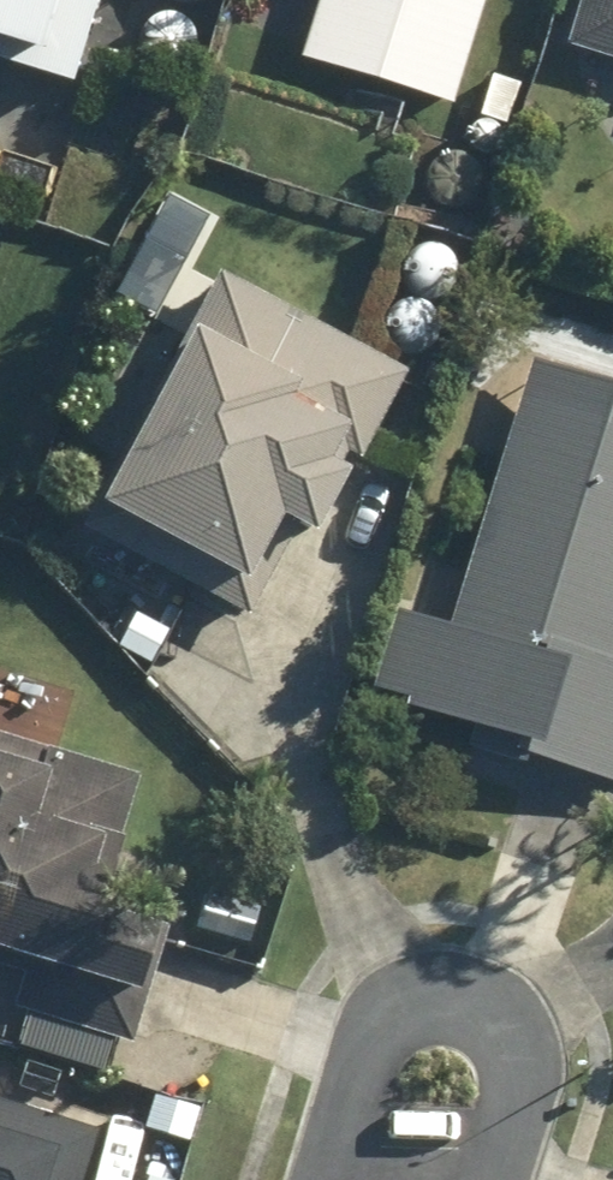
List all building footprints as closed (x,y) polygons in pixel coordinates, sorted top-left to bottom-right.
[(70,103),(102,0),(0,0),(0,82),(70,103)] [(300,71),(451,120),(491,0),(323,0),(300,71)] [(564,62),(612,78),(612,0),(584,0),(564,62)] [(223,295),(84,550),(250,640),(293,561),(316,573),(349,512),(331,502),(347,472),(361,481),(408,395),(223,295)] [(612,447),(522,419),(453,647),(401,631),(378,707),(410,717),(406,731),(471,752),(465,771),(526,790),(532,774),(612,799),(612,443),(612,447)] [(168,648),(137,630),(118,663),(150,680),(168,648)] [(0,755),(0,989),(23,997),(14,1025),(130,1063),(167,946),(103,926),(123,867),(117,865),(139,800),(0,755)] [(0,1118),(0,1179),(87,1179),(97,1148),(0,1118)]
